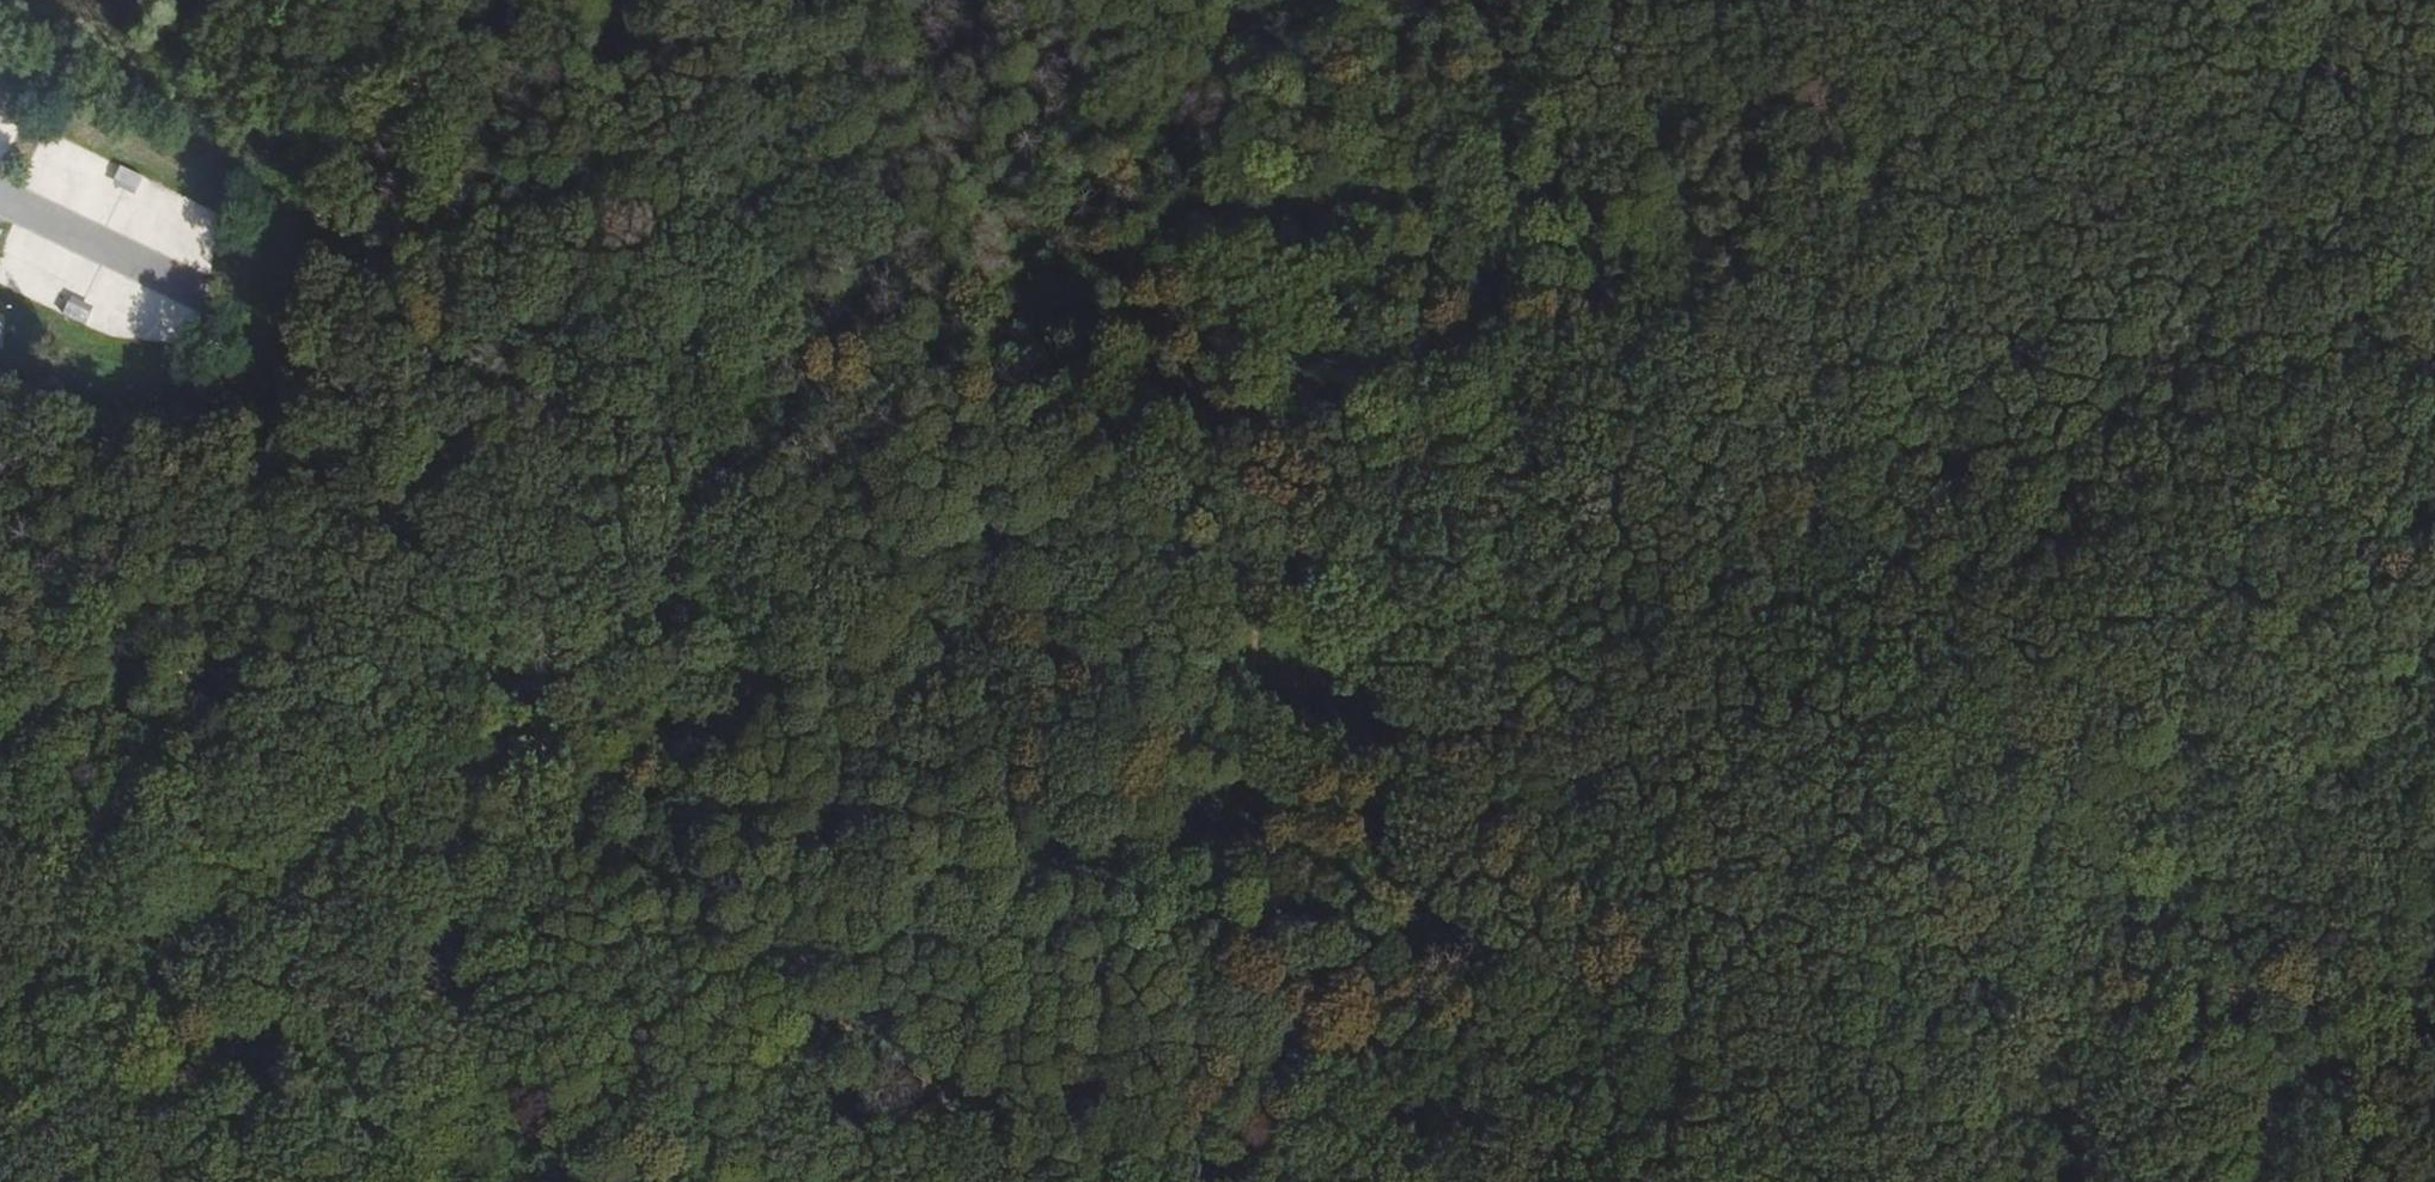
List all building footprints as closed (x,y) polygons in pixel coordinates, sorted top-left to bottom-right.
[(143,177),(120,166),(114,178),(137,189),(143,177)] [(137,189),(114,178),(111,185),(134,196),(137,189)] [(71,296),(68,302),(91,312),(94,306),(71,296)] [(68,302),(62,315),(85,326),(91,312),(68,302)]
